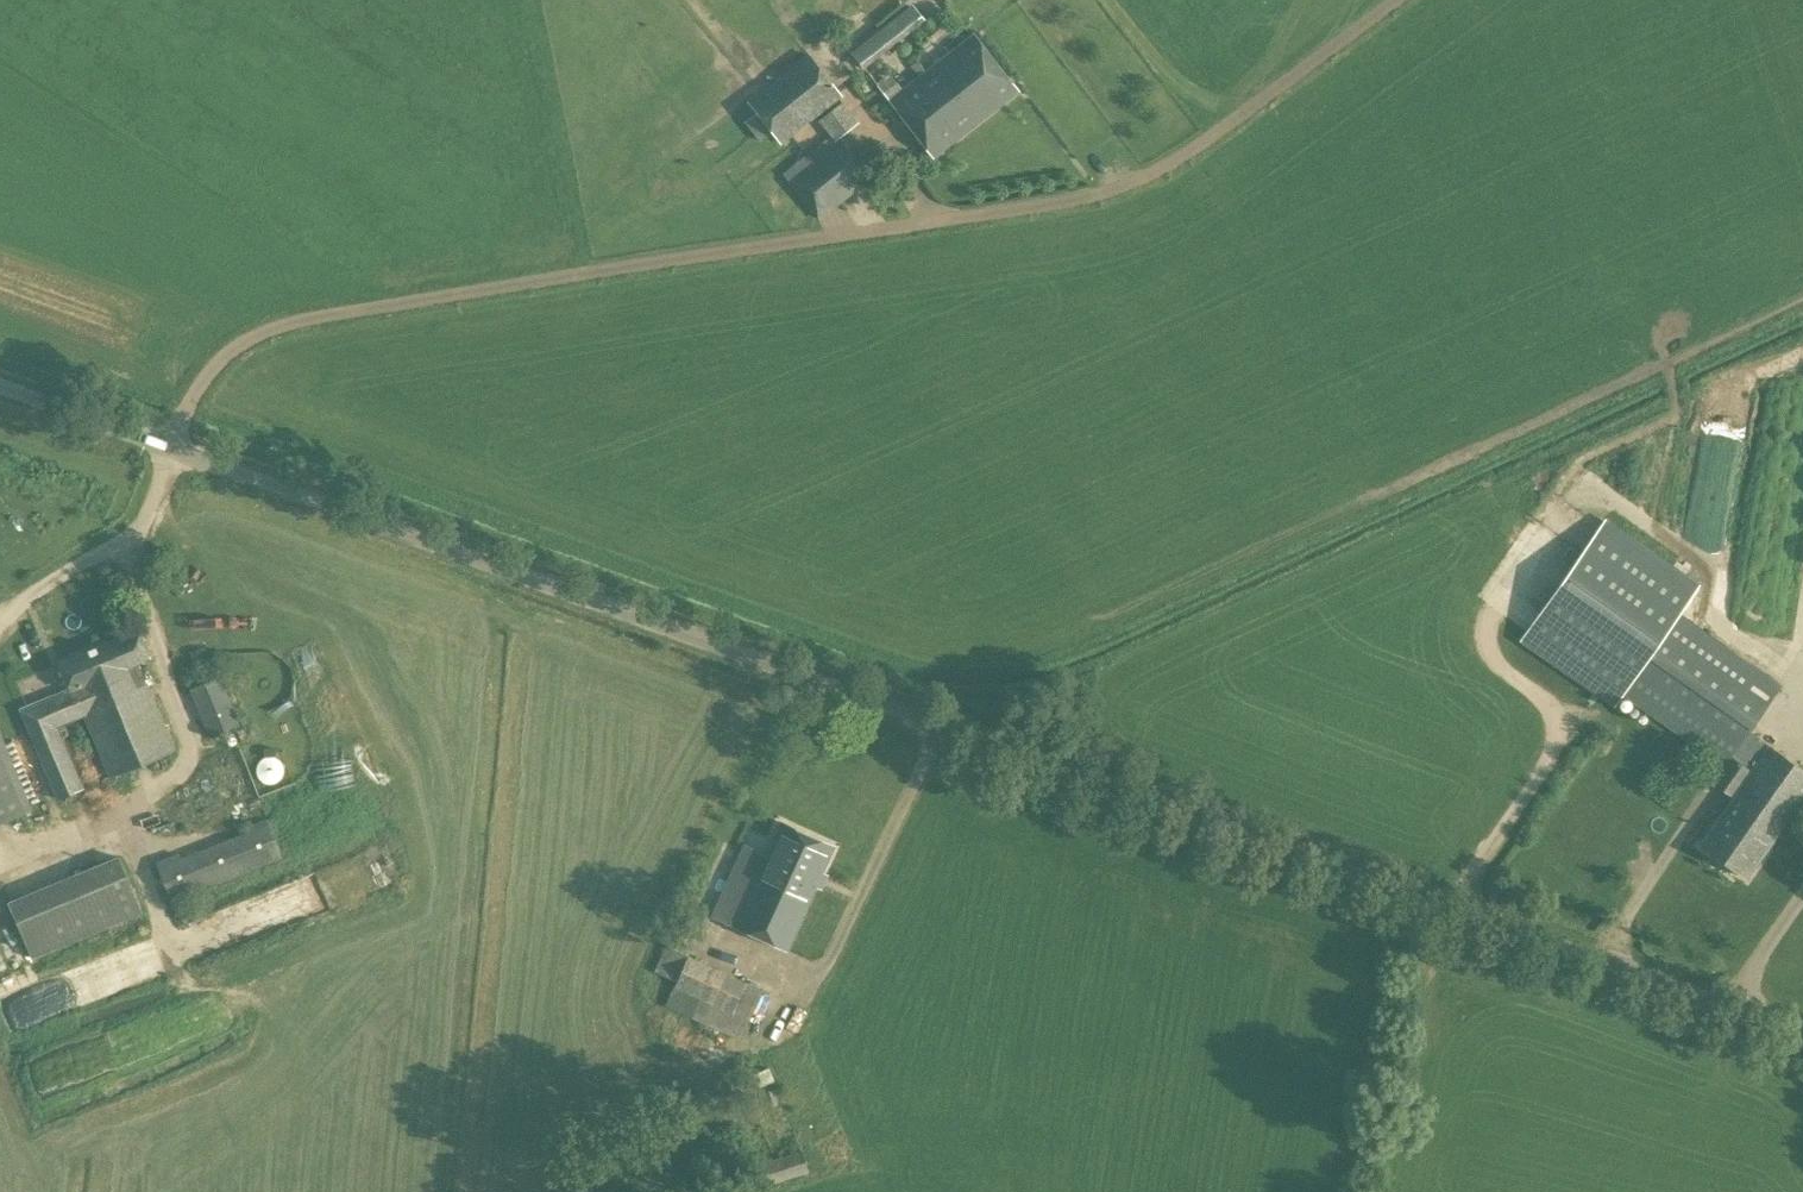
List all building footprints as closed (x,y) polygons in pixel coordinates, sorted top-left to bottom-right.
[(974,34),(951,52),(913,7),(853,54),(889,100),(933,157),(1018,91),(974,34)] [(780,146),(843,97),(808,52),(746,101),(780,146)] [(830,136),(783,172),(819,221),(883,170),(874,158),(863,167),(849,149),(870,132),(844,101),(817,122),(830,136)] [(1699,451),(1735,459),(1743,427),(1707,418),(1699,451)] [(1619,692),(1652,717),(1725,768),(1782,686),(1675,612),(1619,692)] [(58,663),(69,688),(18,709),(56,801),(84,789),(58,728),(84,718),(109,778),(176,751),(148,682),(147,683),(138,663),(150,658),(139,630),(58,663)] [(190,690),(209,736),(239,724),(220,678),(190,690)] [(33,811),(0,732),(0,825),(33,811)] [(1723,862),(1792,763),(1768,747),(1700,845),(1723,862)] [(1792,763),(1723,862),(1747,878),(1801,800),(1802,801),(1802,771),(1792,763)] [(171,902),(283,859),(268,819),(155,863),(171,902)] [(782,822),(767,855),(744,844),(711,916),(787,951),(835,847),(782,822)] [(142,913),(119,856),(7,903),(31,960),(142,913)] [(740,1041),(763,990),(665,946),(653,972),(676,983),(664,1006),(740,1041)] [(760,1187),(808,1172),(802,1151),(754,1166),(760,1187)]
